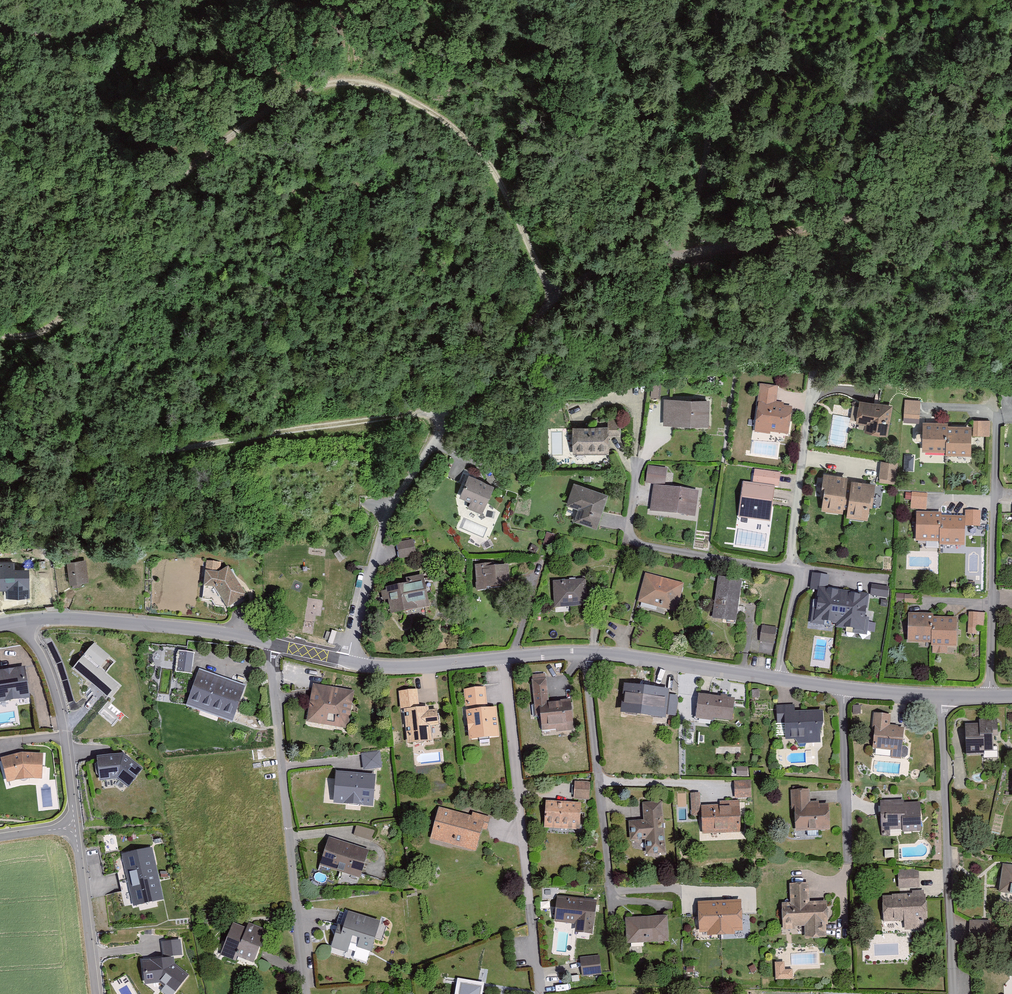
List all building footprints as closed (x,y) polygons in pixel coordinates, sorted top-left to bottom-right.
[(764,382),(754,430),(788,437),(794,404),(780,401),(783,386),(764,382)] [(910,396),(905,416),(922,416),(925,398),(910,396)] [(860,397),(856,422),(864,423),(865,431),(888,435),(895,404),(860,397)] [(667,398),(663,423),(708,425),(710,400),(667,398)] [(571,427),(571,452),(606,452),(606,435),(620,435),(620,417),(606,417),(606,427),(571,427)] [(976,418),(973,433),(990,434),(992,419),(976,418)] [(923,421),(921,449),(944,449),(946,453),(969,453),(971,425),(948,426),(948,420),(923,421)] [(881,460),(878,478),(895,482),(897,461),(881,460)] [(647,464),(645,482),(664,484),(666,467),(647,464)] [(754,468),(752,481),(779,485),(780,473),(754,468)] [(822,473),(820,509),(843,510),(844,514),(868,519),(873,483),(846,481),(845,476),(822,473)] [(466,474),(457,495),(467,500),(467,507),(480,512),(490,485),(466,474)] [(570,482),(564,504),(576,508),(574,520),(593,526),(606,494),(570,482)] [(742,483),(737,515),(769,519),(774,487),(742,483)] [(652,485),(648,508),(693,514),(696,493),(652,485)] [(910,490),(909,507),(926,507),(927,492),(910,490)] [(965,510),(965,523),(981,525),(981,511),(965,510)] [(915,511),(913,538),(937,540),(938,544),(962,544),(962,514),(941,515),(941,512),(915,511)] [(413,539),(396,542),(400,558),(417,554),(413,539)] [(93,582),(89,561),(71,565),(74,585),(93,582)] [(205,569),(202,583),(213,588),(227,605),(247,594),(228,567),(223,567),(223,562),(209,561),(208,569),(205,569)] [(473,563),(476,591),(509,588),(505,564),(473,563)] [(19,590),(20,564),(0,564),(0,590),(19,590)] [(644,573),(636,601),(677,609),(684,583),(644,573)] [(382,586),(386,611),(430,604),(424,576),(408,576),(408,581),(382,586)] [(716,576),(710,617),(736,619),(740,579),(716,576)] [(551,580),(552,607),(585,607),(586,578),(551,580)] [(889,595),(889,585),(872,585),(872,596),(889,595)] [(867,597),(820,590),(816,619),(839,622),(838,627),(862,631),(867,597)] [(905,595),(904,602),(920,601),(920,594),(905,595)] [(906,612),(905,640),(930,641),(931,644),(956,645),(955,617),(931,617),(931,614),(906,612)] [(969,612),(968,631),(974,632),(976,624),(985,626),(986,612),(969,612)] [(761,625),(761,641),(775,642),(776,626),(761,625)] [(93,643),(72,667),(108,698),(119,685),(98,667),(108,656),(93,643)] [(175,650),(174,670),(190,671),(193,652),(175,650)] [(199,669),(183,704),(231,719),(245,685),(199,669)] [(0,674),(0,708),(32,703),(26,670),(0,674)] [(534,714),(538,728),(572,728),(570,700),(549,702),(544,673),(530,673),(534,714)] [(312,684),(306,720),(347,725),(351,689),(312,684)] [(623,684),(619,711),(662,716),(666,709),(679,709),(680,693),(668,692),(667,688),(623,684)] [(463,690),(466,738),(497,735),(495,707),(487,706),(485,687),(463,690)] [(400,690),(400,707),(406,741),(430,739),(428,725),(436,724),(434,710),(429,710),(428,706),(420,705),(416,689),(400,690)] [(697,693),(695,716),(729,720),(732,697),(697,693)] [(781,720),(782,742),(820,742),(820,711),(793,711),(793,705),(775,705),(775,720),(781,720)] [(874,715),(874,749),(890,750),(889,758),(902,758),(903,726),(889,726),(890,715),(874,715)] [(965,722),(966,752),(983,753),(983,749),(993,748),(991,736),(997,734),(998,718),(981,716),(979,723),(965,722)] [(364,769),(383,767),(380,750),(362,753),(364,769)] [(94,758),(96,780),(113,777),(126,786),(142,768),(124,754),(94,758)] [(43,756),(4,763),(8,787),(47,780),(43,756)] [(374,777),(337,774),(335,802),(372,805),(374,777)] [(751,779),(735,780),(735,797),(752,796),(751,779)] [(574,780),(574,798),(590,797),(592,780),(574,780)] [(791,789),(794,829),(826,826),(828,803),(811,801),(809,789),(791,789)] [(698,811),(702,832),(740,831),(740,801),(702,803),(700,792),(691,793),(692,811),(698,811)] [(545,799),(544,825),(579,826),(579,802),(545,799)] [(629,820),(630,838),(645,838),(647,853),(665,849),(663,800),(643,799),(643,818),(629,820)] [(880,800),(883,830),(900,827),(902,831),(920,829),(917,802),(905,803),(904,799),(880,800)] [(441,809),(431,837),(476,847),(480,828),(489,827),(490,816),(474,811),(473,815),(441,809)] [(356,825),(355,833),(373,839),(375,829),(356,825)] [(329,836),(320,863),(359,875),(367,848),(329,836)] [(151,846),(120,852),(132,904),(161,897),(151,846)] [(999,889),(1011,892),(1011,863),(1004,862),(999,889)] [(900,869),(899,886),(920,884),(920,870),(900,869)] [(783,904),(784,926),(805,925),(805,938),(828,937),(827,901),(811,901),(810,881),(789,882),(790,904),(783,904)] [(882,895),(883,919),(903,920),(903,927),(922,927),(920,918),(926,918),(924,890),(913,890),(911,892),(882,895)] [(556,894),(554,922),(572,924),(575,931),(592,931),(597,899),(556,894)] [(697,901),(697,931),(704,931),(705,935),(730,933),(730,930),(741,930),(741,900),(697,901)] [(336,923),(330,943),(368,956),(380,917),(346,905),(339,924),(336,923)] [(626,918),(627,942),(669,941),(666,916),(626,918)] [(232,921),(218,953),(235,962),(236,955),(251,960),(264,927),(249,920),(244,927),(232,921)] [(141,983),(156,981),(168,993),(170,993),(187,974),(174,964),(172,954),(183,954),(181,939),(160,938),(161,955),(137,959),(141,983)] [(581,955),(581,973),(601,969),(598,954),(581,955)] [(774,962),(774,978),(793,978),(793,970),(785,971),(785,962),(774,962)] [(459,981),(457,993),(481,993),(483,985),(459,981)]
